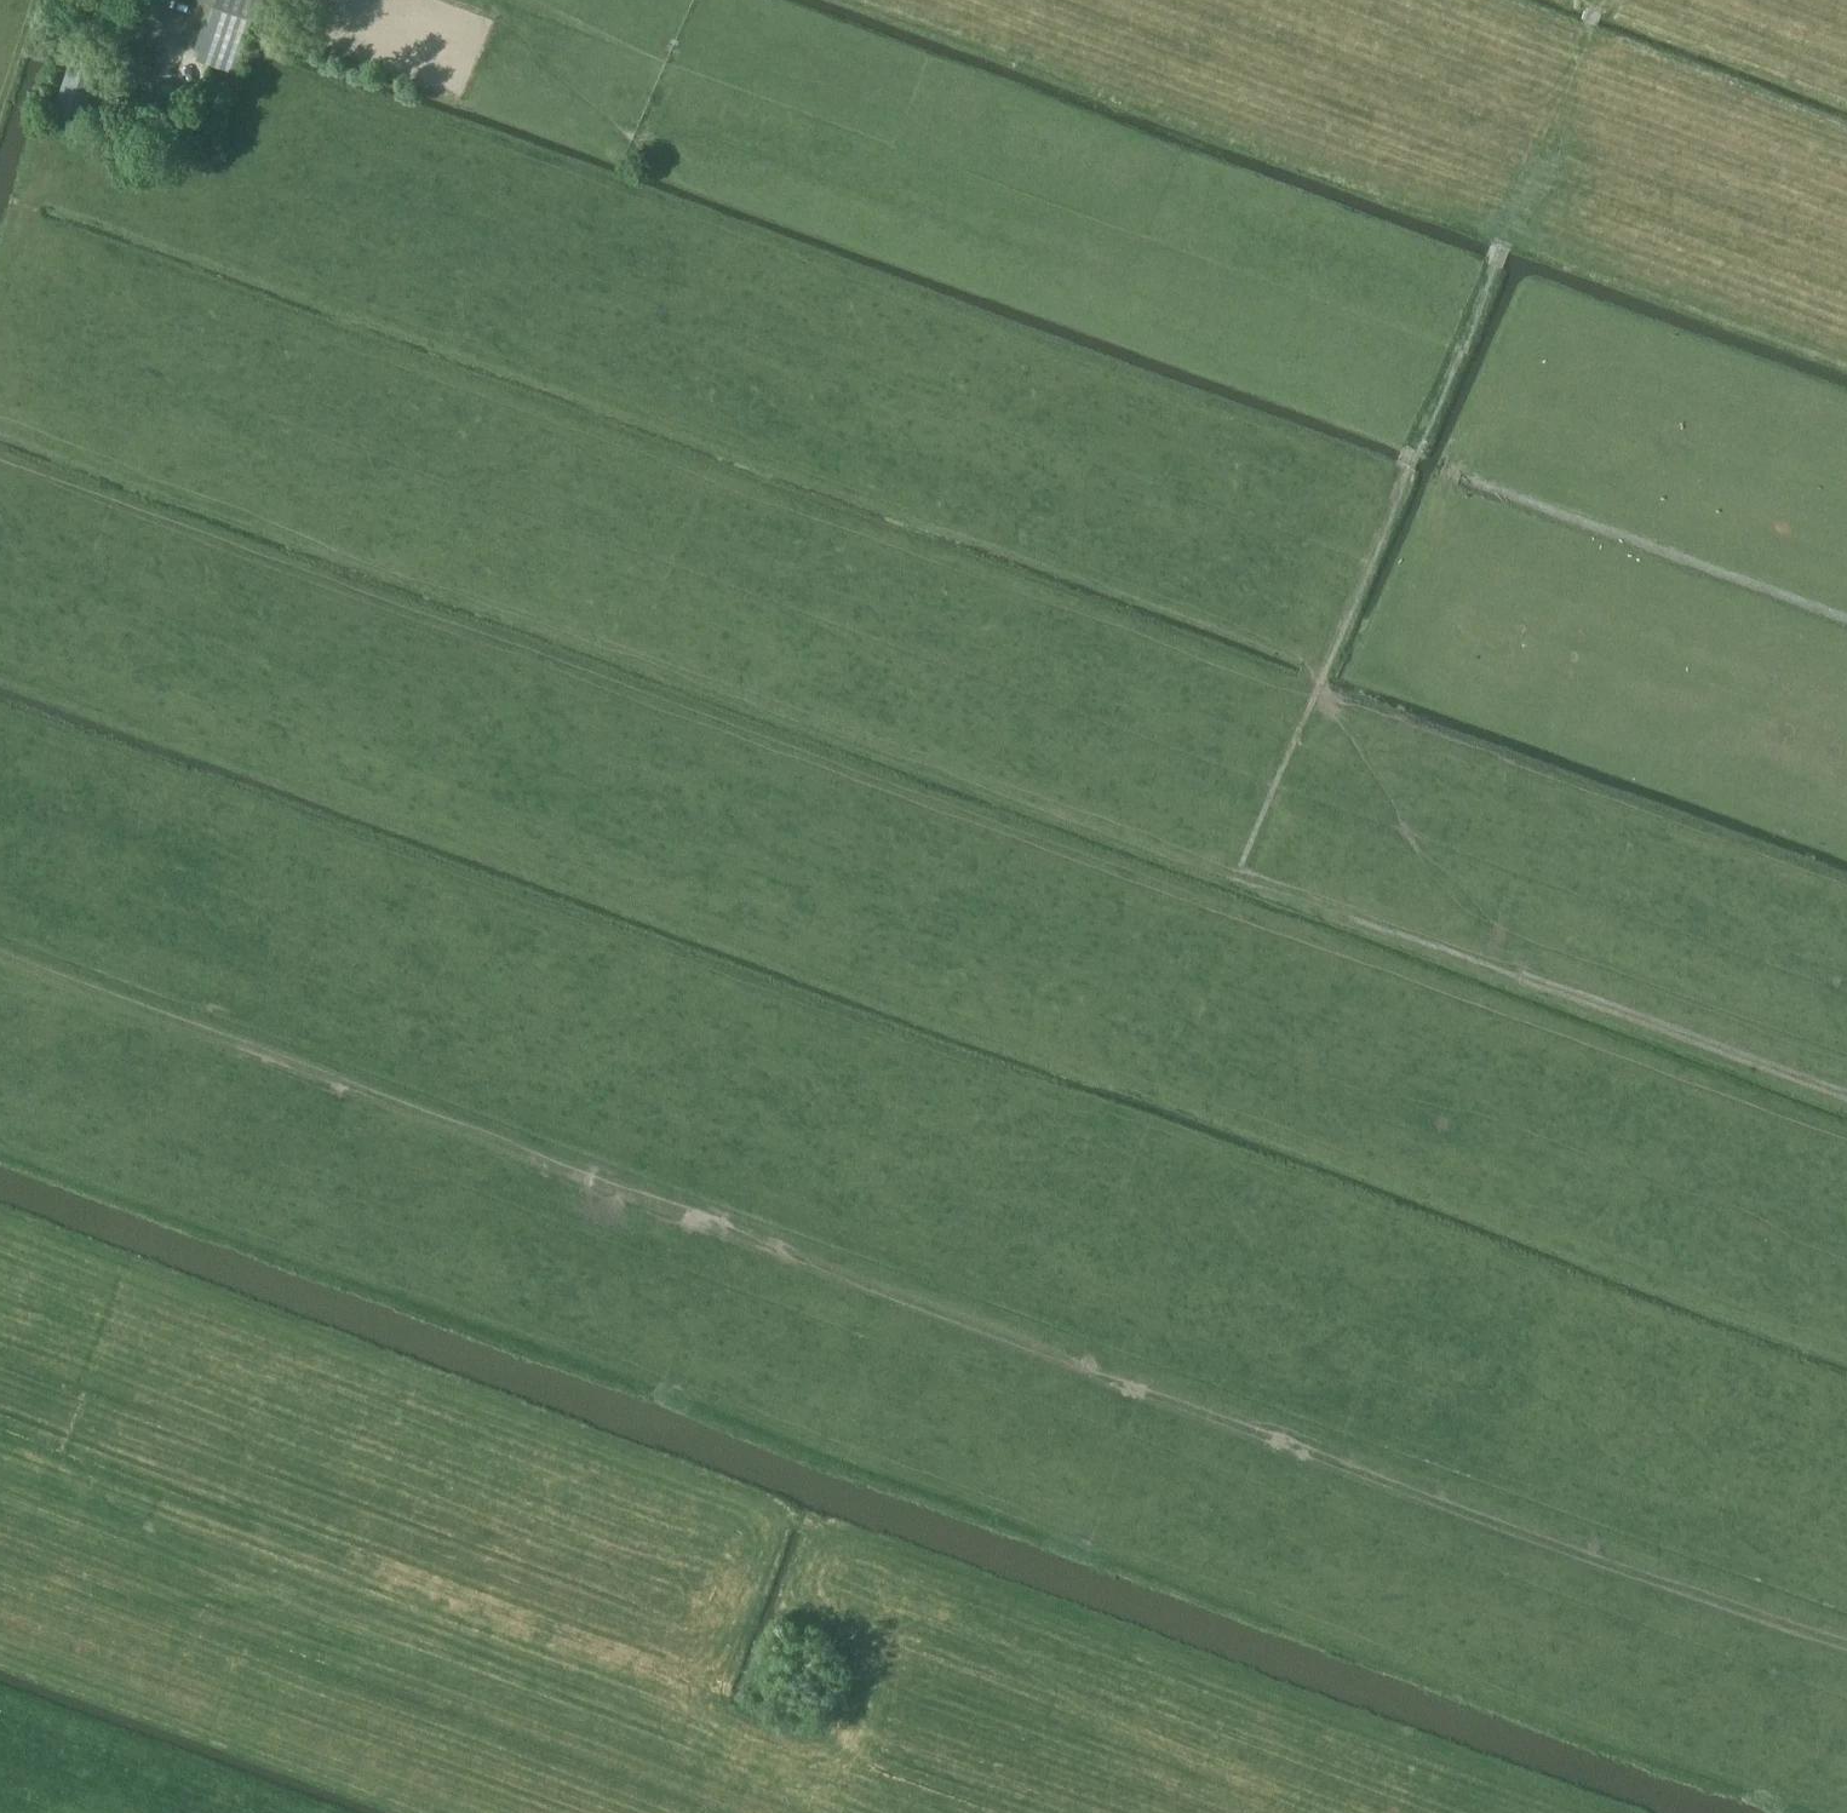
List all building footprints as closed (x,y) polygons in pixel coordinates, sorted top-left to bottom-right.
[(269,0),(218,0),(208,29),(203,27),(196,48),(201,49),(198,59),(237,71),(253,17),(263,20),(269,0)] [(161,90),(172,93),(179,65),(167,63),(161,90)]
